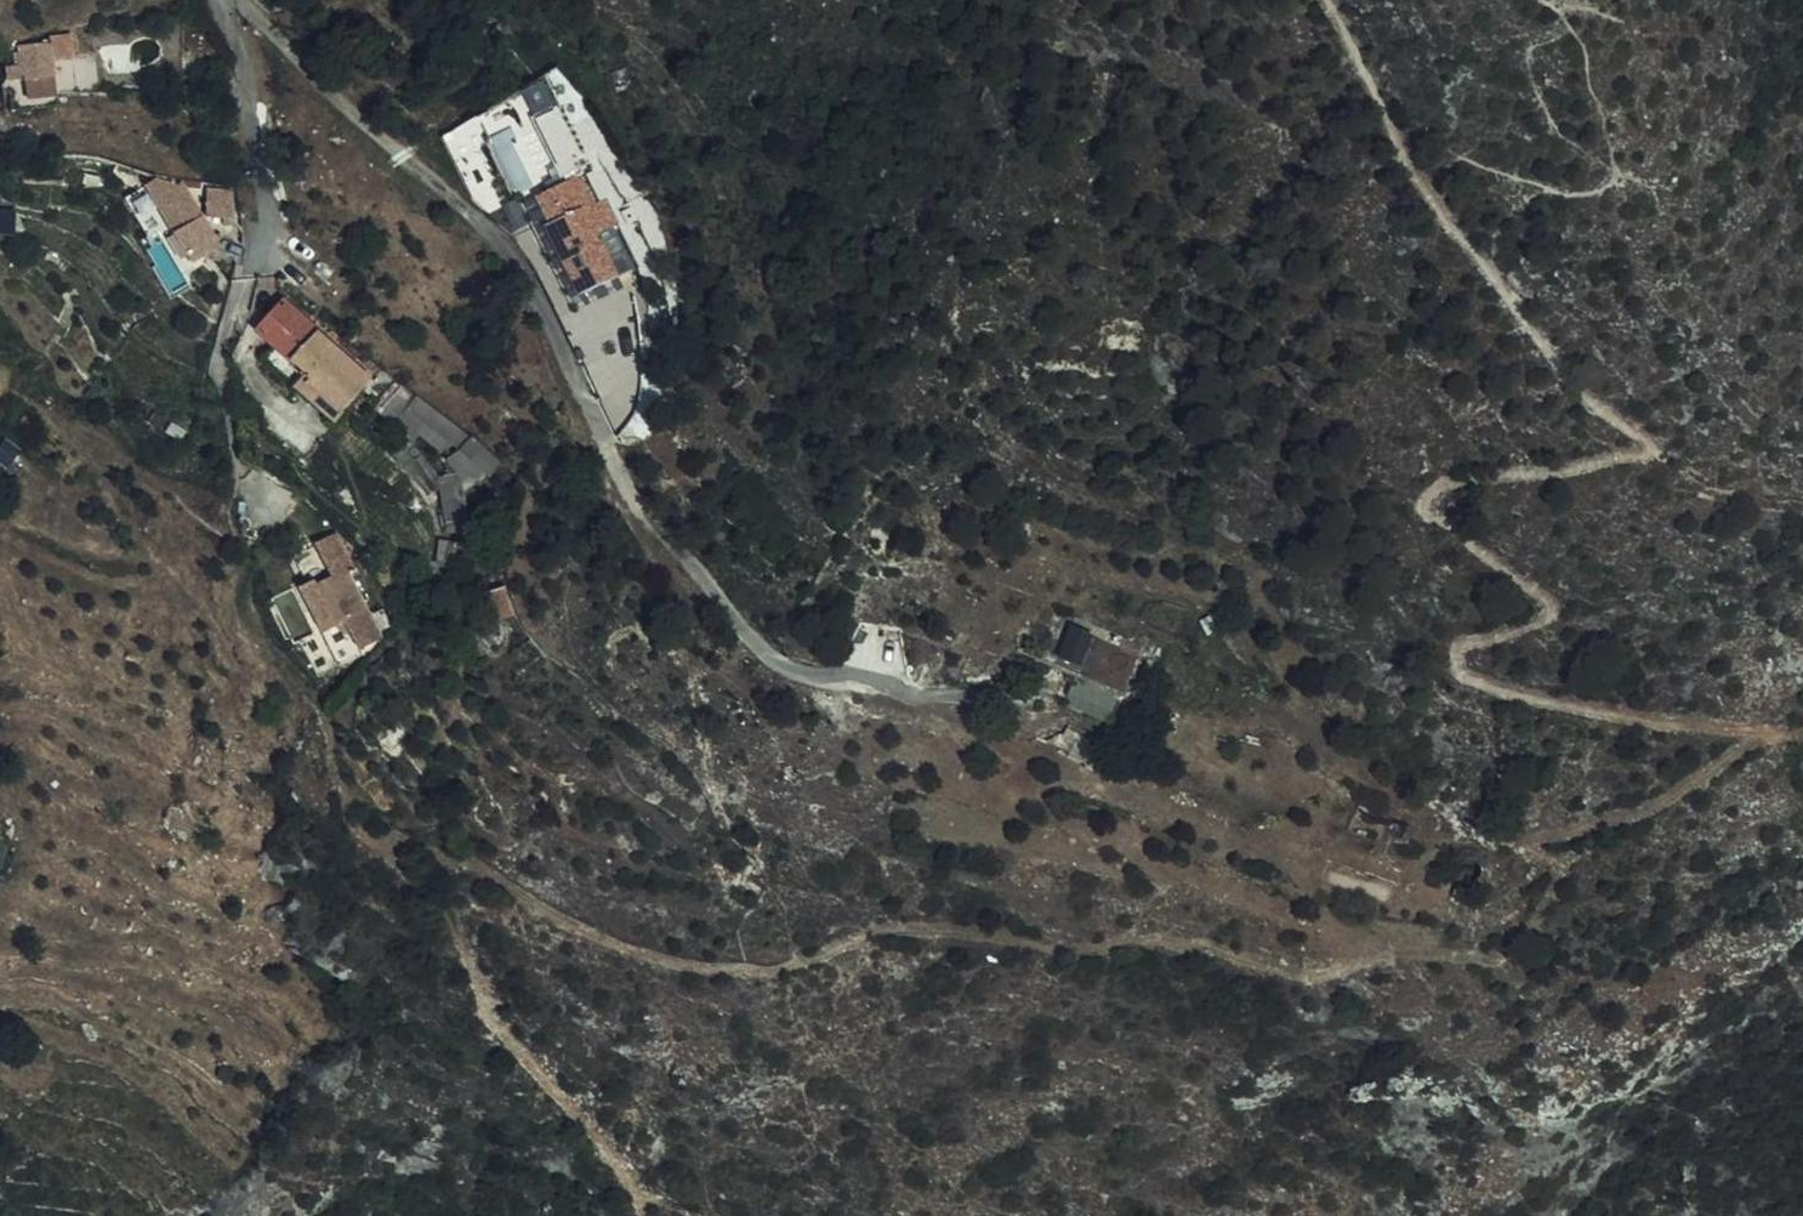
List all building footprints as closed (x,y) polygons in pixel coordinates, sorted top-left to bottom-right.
[(25,48),(13,49),(14,61),(57,59),(57,30),(26,31),(25,48)] [(557,140),(528,156),(538,175),(534,180),(577,254),(605,238),(600,228),(607,224),(557,140)] [(148,164),(140,170),(153,187),(159,183),(179,208),(173,214),(191,237),(219,218),(180,165),(170,173),(148,164)] [(230,173),(207,176),(210,201),(233,198),(230,173)] [(15,204),(0,204),(0,228),(16,228),(15,204)] [(294,301),(286,314),(327,349),(338,337),(294,301)] [(327,349),(286,314),(274,328),(327,374),(324,379),(359,410),(380,384),(387,376),(338,337),(327,349)] [(431,395),(394,367),(387,376),(380,384),(397,399),(391,409),(416,431),(425,422),(460,447),(451,463),(425,440),(409,460),(451,494),(461,485),(474,525),(496,517),(484,480),(498,465),(479,435),(431,395)] [(18,448),(5,437),(0,443),(0,460),(5,464),(18,448)] [(338,564),(308,579),(329,619),(336,630),(366,615),(338,564)] [(329,619),(308,579),(292,586),(314,626),(329,619)] [(1080,599),(1061,649),(1130,677),(1149,627),(1080,599)] [(336,635),(322,641),(333,658),(346,652),(336,635)]
